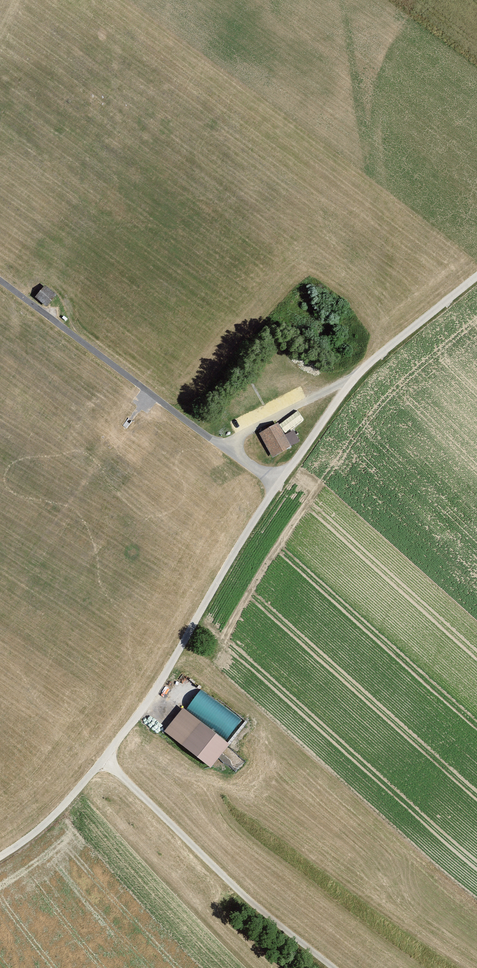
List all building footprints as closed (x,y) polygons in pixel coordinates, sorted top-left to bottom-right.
[(45,285),(35,297),(47,307),(57,296),(45,285)] [(279,425),(261,436),(274,459),(300,444),(295,433),(305,423),(299,414),(279,425)] [(201,690),(189,707),(230,736),(242,719),(201,690)] [(230,745),(182,709),(163,734),(211,770),(230,745)]
